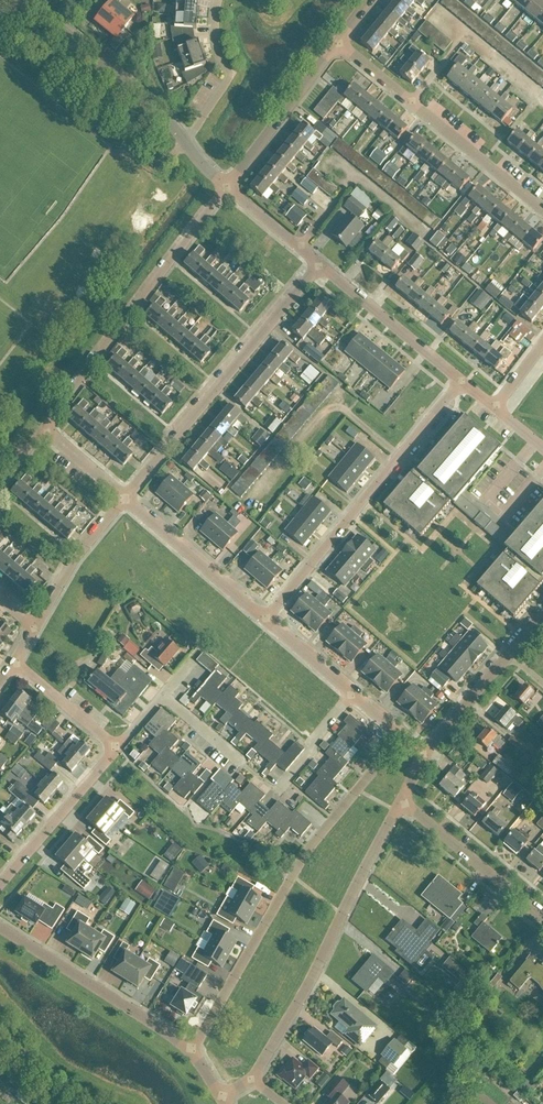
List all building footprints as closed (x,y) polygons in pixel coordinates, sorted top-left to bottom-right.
[(122,1),(123,0),(107,0),(112,4),(105,13),(125,29),(133,19),(117,6),(122,1),(122,2),(122,1)] [(172,5),(173,6),(173,5),(176,5),(175,17),(197,18),(198,6),(187,5),(188,0),(174,0),(172,5)] [(397,1),(408,11),(410,9),(415,2),(422,8),(425,4),(421,0),(398,0),(397,1)] [(453,2),(451,0),(446,0),(442,6),(447,10),(453,2)] [(476,5),(469,0),(465,5),(471,11),(476,5)] [(515,5),(526,14),(537,0),(519,0),(515,5)] [(526,14),(537,23),(542,15),(542,5),(537,0),(526,14)] [(397,1),(388,11),(400,21),(401,19),(406,13),(413,19),(416,15),(410,9),(408,11),(397,1)] [(452,14),(458,6),(453,2),(447,10),(452,14)] [(457,18),(463,10),(458,6),(452,14),(457,18)] [(462,22),(468,14),(463,10),(457,18),(462,22)] [(388,11),(379,22),(391,32),(392,30),(398,24),(404,29),(408,25),(401,19),(400,21),(388,11)] [(105,13),(96,23),(115,39),(109,46),(115,51),(115,52),(116,52),(126,39),(125,39),(120,35),(125,29),(105,13)] [(467,26),(473,18),(468,14),(462,22),(467,26)] [(489,27),(490,26),(494,21),(487,16),(483,21),(489,27)] [(171,28),(172,40),(186,39),(185,30),(197,31),(197,18),(175,17),(175,29),(171,28)] [(472,30),(478,22),(473,18),(467,26),(472,30)] [(379,22),(371,33),(382,42),(384,41),(389,35),(395,40),(399,36),(392,30),(391,32),(379,22)] [(477,34),(483,26),(478,22),(472,30),(477,34)] [(421,37),(429,27),(424,23),(416,33),(421,37)] [(501,36),(505,31),(498,25),(494,30),(501,36)] [(482,38),(488,30),(483,26),(477,34),(482,38)] [(426,41),(435,31),(429,27),(421,37),(426,41)] [(487,42),(493,34),(488,30),(482,38),(487,42)] [(440,35),(435,31),(426,41),(431,45),(440,35)] [(387,51),(390,46),(384,41),(382,42),(371,33),(362,44),(373,54),(380,45),(387,51)] [(421,38),(417,34),(411,41),(415,44),(421,38)] [(492,46),(498,38),(493,34),(487,42),(492,46)] [(512,45),(512,44),(516,40),(509,34),(505,39),(512,45)] [(436,50),(445,40),(440,35),(431,45),(436,50)] [(497,50),(503,43),(498,38),(492,46),(497,50)] [(186,39),(172,40),(174,53),(174,52),(178,51),(181,62),(202,55),(198,44),(187,47),(186,39)] [(445,40),(436,50),(441,54),(450,44),(445,40)] [(163,60),(161,43),(151,44),(153,61),(163,60)] [(502,54),(508,47),(503,43),(497,50),(502,54)] [(522,54),(523,53),(527,49),(520,43),(516,48),(522,54)] [(413,47),(409,51),(416,57),(411,63),(410,64),(421,74),(430,64),(418,54),(420,53),(413,47)] [(507,58),(513,51),(508,47),(502,54),(507,58)] [(513,62),(518,55),(513,51),(507,58),(513,62)] [(531,51),(527,56),(534,62),(538,57),(531,51)] [(181,74),(187,85),(200,78),(195,70),(206,67),(202,55),(181,62),(185,73),(182,75),(181,74)] [(383,55),(379,61),(385,66),(390,60),(383,55)] [(518,66),(523,59),(518,55),(513,62),(518,66)] [(469,76),(466,74),(460,69),(466,62),(459,56),(446,72),(451,76),(447,81),(458,90),(469,76)] [(410,64),(411,63),(404,57),(400,61),(407,67),(400,76),(412,85),(421,74),(410,64)] [(523,70),(528,63),(523,59),(518,66),(523,70)] [(528,74),(533,67),(528,63),(523,70),(528,74)] [(533,78),(539,71),(533,67),(528,74),(533,78)] [(479,85),(478,84),(470,78),(476,71),(472,68),(466,74),(469,76),(458,90),(468,99),(479,85)] [(542,76),(542,75),(539,71),(533,78),(538,82),(542,76)] [(487,80),(488,80),(484,77),(478,84),(479,85),(468,99),(479,107),(490,94),(489,93),(482,87),(487,80)] [(345,98),(344,97),(340,102),(338,104),(341,107),(347,100),(353,105),(355,107),(365,95),(354,86),(345,98)] [(490,94),(479,107),(489,116),(500,102),(499,101),(492,96),(498,89),(494,86),(489,93),(490,94)] [(340,102),(344,97),(334,89),(330,94),(340,102)] [(340,102),(330,94),(326,98),(336,107),(338,104),(340,102)] [(512,112),(503,105),(510,97),(505,94),(499,101),(500,102),(489,116),(501,125),(512,112)] [(366,115),(376,104),(365,95),(355,107),(353,105),(347,112),(348,112),(352,116),(358,108),(364,114),(366,115)] [(332,112),(336,107),(326,98),(322,103),(332,112)] [(332,112),(322,103),(318,108),(328,116),(332,112)] [(377,124),(386,113),(376,104),(366,115),(364,114),(357,122),(361,126),(368,117),(374,122),(377,124)] [(328,116),(318,108),(314,113),(324,121),(328,116)] [(348,120),(352,116),(348,112),(344,117),(348,120)] [(387,133),(397,121),(386,113),(377,124),(374,122),(368,129),(373,133),(379,126),(385,131),(387,133)] [(332,129),(336,124),(332,121),(328,126),(332,129)] [(385,131),(379,138),(383,142),(389,135),(398,142),(408,130),(397,121),(387,133),(385,131)] [(313,130),(316,133),(322,137),(327,130),(319,123),(313,130)] [(303,125),(294,136),(306,146),(307,144),(313,148),(318,141),(320,143),(323,139),(331,145),(337,138),(327,130),(322,137),(316,133),(315,135),(303,125)] [(516,133),(507,144),(518,153),(527,142),(529,143),(535,136),(530,133),(525,140),(516,133)] [(307,144),(306,146),(294,136),(286,147),(297,156),(299,154),(304,148),(311,154),(314,149),(313,148),(307,144)] [(427,146),(416,138),(416,137),(406,149),(405,147),(399,154),(403,158),(409,151),(415,156),(417,158),(427,146)] [(337,153),(343,145),(339,141),(332,149),(337,153)] [(518,153),(529,162),(538,151),(540,152),(542,149),(542,143),(541,142),(536,148),(529,143),(527,142),(518,153)] [(342,157),(349,149),(343,145),(337,153),(342,157)] [(428,166),(437,155),(427,146),(417,158),(415,156),(409,163),(413,166),(419,159),(426,165),(428,166)] [(305,160),(299,154),(297,156),(286,147),(277,158),(288,167),(290,165),(295,159),(302,164),(305,160)] [(347,161),(353,153),(349,149),(342,157),(347,161)] [(380,168),(388,158),(378,150),(370,159),(380,168)] [(529,162),(539,171),(542,167),(542,154),(540,152),(538,151),(529,162)] [(352,165),(358,157),(353,153),(347,161),(352,165)] [(438,175),(448,164),(437,155),(428,166),(426,165),(420,172),(424,175),(430,168),(436,173),(438,175)] [(357,169),(363,161),(358,157),(352,165),(357,169)] [(296,171),(290,165),(288,167),(277,158),(268,168),(280,178),(281,176),(286,170),(293,175),(296,171)] [(362,173),(368,165),(363,161),(357,169),(362,173)] [(394,181),(401,172),(391,164),(384,173),(394,181)] [(449,184),(458,172),(448,164),(438,175),(436,173),(431,180),(435,184),(441,177),(447,182),(449,184)] [(367,177),(373,169),(368,165),(362,173),(367,177)] [(288,182),(281,176),(280,178),(268,168),(259,179),(271,188),(272,187),(278,180),(284,186),(288,182)] [(372,181),(378,173),(373,169),(367,177),(372,181)] [(310,183),(317,175),(312,171),(305,179),(310,183)] [(418,183),(424,175),(420,172),(413,180),(418,183)] [(447,182),(441,189),(446,193),(451,186),(460,193),(469,181),(458,172),(449,184),(447,182)] [(377,185),(383,178),(378,173),(372,181),(377,185)] [(315,188),(322,179),(317,175),(310,183),(315,188)] [(382,189),(388,182),(383,178),(377,185),(382,189)] [(407,183),(401,178),(397,183),(403,188),(407,183)] [(279,192),(272,187),(271,188),(259,179),(251,189),(262,199),(269,191),(275,196),(279,192)] [(321,192),(327,184),(322,179),(315,188),(321,192)] [(301,187),(309,193),(313,196),(318,191),(306,181),(301,187)] [(387,193),(394,186),(388,182),(382,189),(387,193)] [(326,196),(332,188),(327,184),(321,192),(326,196)] [(393,197),(399,190),(394,186),(387,193),(393,197)] [(332,188),(326,196),(331,200),(338,192),(332,188)] [(480,209),(489,197),(478,188),(469,200),(467,198),(461,205),(465,209),(471,202),(477,207),(480,209)] [(398,201),(404,194),(399,190),(393,197),(398,201)] [(303,208),(309,201),(297,191),(291,198),(303,208)] [(403,205),(409,198),(404,194),(398,201),(403,205)] [(490,218),(500,206),(489,197),(480,209),(477,207),(472,214),(466,221),(471,225),(477,218),(476,217),(482,211),(488,216),(490,218)] [(408,210),(414,202),(409,198),(403,205),(408,210)] [(359,220),(367,211),(353,199),(345,209),(359,220)] [(426,199),(422,204),(427,208),(431,203),(426,199)] [(413,214),(419,206),(414,202),(408,210),(413,214)] [(418,218),(424,211),(419,206),(413,214),(418,218)] [(501,227),(510,215),(500,206),(490,218),(488,216),(482,223),(487,226),(492,219),(499,225),(501,227)] [(298,228),(307,217),(295,207),(286,218),(298,228)] [(385,215),(379,210),(375,215),(381,220),(385,215)] [(423,222),(429,215),(424,211),(418,218),(423,222)] [(428,226),(434,219),(429,215),(423,222),(428,226)] [(511,235),(521,224),(510,215),(501,227),(499,225),(493,231),(497,235),(503,228),(509,233),(511,235)] [(382,227),(390,233),(398,223),(391,217),(382,227)] [(349,218),(332,238),(346,249),(362,229),(349,218)] [(434,219),(428,226),(433,230),(439,223),(434,219)] [(522,244),(531,232),(521,224),(511,235),(509,233),(503,240),(508,244),(513,237),(520,242),(522,244)] [(396,242),(405,232),(398,226),(389,236),(396,242)] [(520,242),(514,249),(518,252),(524,246),(533,253),(542,241),(531,232),(522,244),(520,242)] [(437,249),(445,239),(438,234),(430,244),(437,250),(437,249)] [(416,253),(424,244),(414,235),(406,244),(416,253)] [(441,252),(448,242),(445,239),(437,249),(441,252)] [(390,255),(398,246),(394,243),(386,252),(377,244),(369,254),(380,263),(388,253),(390,255)] [(405,252),(398,246),(390,255),(388,253),(380,263),(392,272),(400,262),(402,264),(409,256),(405,252)] [(200,248),(184,266),(196,276),(205,265),(199,260),(205,252),(200,248)] [(417,255),(408,266),(414,271),(423,260),(417,255)] [(460,255),(454,262),(460,267),(466,260),(460,255)] [(211,257),(205,265),(196,276),(207,285),(216,274),(209,269),(216,261),(211,257)] [(446,272),(450,268),(446,264),(442,269),(446,272)] [(222,267),(216,274),(207,285),(217,295),(227,284),(221,278),(227,271),(222,267)] [(233,276),(227,284),(217,295),(228,304),(238,293),(232,288),(238,280),(233,276)] [(262,286),(252,278),(245,286),(249,290),(251,288),(256,293),(262,286)] [(424,283),(422,281),(419,280),(413,288),(403,280),(396,290),(407,299),(415,290),(417,291),(424,283)] [(531,285),(524,280),(521,284),(527,289),(531,285)] [(238,293),(228,304),(240,314),(249,303),(243,297),(249,290),(245,286),(244,286),(238,293)] [(501,294),(491,286),(485,292),(495,301),(501,294)] [(539,292),(532,286),(528,291),(535,296),(530,303),(529,304),(540,313),(542,310),(542,298),(538,294),(539,292)] [(516,291),(511,287),(508,291),(512,295),(516,291)] [(429,301),(435,293),(431,289),(424,297),(417,291),(415,290),(407,299),(418,308),(426,299),(429,301)] [(480,290),(470,302),(477,308),(487,296),(480,290)] [(514,308),(501,297),(496,302),(510,313),(514,308)] [(529,304),(530,303),(523,297),(520,301),(527,307),(520,315),(531,324),(540,313),(529,304)] [(321,298),(311,310),(322,319),(327,313),(335,319),(339,314),(332,307),(332,308),(321,298)] [(446,302),(444,300),(442,298),(435,306),(429,301),(426,299),(418,308),(430,318),(438,308),(440,310),(446,302)] [(161,299),(145,317),(157,327),(166,316),(160,311),(166,303),(161,299)] [(438,308),(430,318),(441,327),(449,318),(451,319),(458,311),(453,307),(447,315),(440,310),(438,308)] [(172,309),(166,316),(157,327),(168,336),(177,325),(171,320),(177,313),(172,309)] [(311,310),(302,321),(313,330),(318,324),(325,330),(330,325),(322,319),(311,310)] [(183,318),(177,325),(168,336),(179,346),(188,335),(182,330),(188,322),(183,318)] [(326,341),(313,330),(302,321),(293,332),(303,341),(309,335),(321,346),(326,341)] [(525,329),(517,323),(512,330),(519,336),(525,329)] [(478,328),(476,326),(473,324),(467,332),(458,324),(450,334),(461,344),(469,334),(471,336),(478,328)] [(194,327),(188,335),(179,346),(190,355),(199,345),(193,339),(199,332),(194,327)] [(489,337),(487,335),(485,333),(478,341),(471,336),(469,334),(461,344),(472,353),(480,343),(483,345),(489,337)] [(359,336),(345,353),(390,391),(404,374),(359,336)] [(201,365),(211,353),(205,348),(210,341),(206,337),(200,344),(199,345),(190,355),(201,365)] [(494,354),(501,346),(496,343),(490,351),(483,345),(480,343),(472,353),(484,362),(492,353),(494,354)] [(282,344),(272,356),(283,365),(288,358),(296,365),(301,359),(293,353),(282,344)] [(318,363),(323,357),(309,346),(304,352),(318,363)] [(484,362),(495,372),(504,361),(506,363),(513,355),(505,349),(498,357),(494,354),(492,353),(484,362)] [(122,350),(106,368),(118,378),(127,368),(121,362),(127,355),(122,350)] [(272,356),(263,367),(274,376),(279,370),(287,376),(291,371),(283,365),(272,356)] [(133,360),(127,368),(118,378),(129,388),(138,377),(132,372),(138,364),(133,360)] [(263,367),(253,378),(264,387),(270,381),(277,387),(281,382),(274,376),(263,367)] [(320,375),(310,367),(305,373),(315,381),(320,375)] [(145,370),(138,377),(129,388),(140,397),(149,387),(143,381),(149,374),(145,370)] [(325,382),(335,390),(339,386),(329,377),(325,382)] [(253,378),(244,389),(255,398),(260,392),(268,398),(272,393),(264,387),(253,378)] [(156,379),(149,387),(140,397),(151,407),(160,396),(154,391),(160,383),(156,379)] [(331,395),(335,390),(325,382),(321,386),(331,395)] [(327,400),(331,395),(321,386),(317,391),(327,400)] [(160,396),(151,407),(162,416),(171,406),(165,400),(171,393),(167,388),(160,396)] [(244,389),(234,401),(245,410),(251,403),(258,410),(263,405),(255,398),(244,389)] [(323,404),(327,400),(317,391),(313,396),(323,404)] [(319,409),(323,404),(313,396),(309,400),(319,409)] [(102,403),(97,399),(94,403),(99,407),(102,403)] [(316,413),(319,409),(309,400),(306,405),(316,413)] [(84,402),(68,420),(79,429),(88,419),(82,414),(89,406),(84,402)] [(302,409),(312,418),(316,413),(306,405),(302,409)] [(219,418),(230,428),(236,421),(243,428),(248,422),(240,416),(229,407),(219,418)] [(308,422),(312,418),(302,409),(298,414),(308,422)] [(95,411),(88,419),(79,429),(91,439),(100,428),(94,423),(100,416),(95,411)] [(304,427),(308,422),(298,414),(294,418),(304,427)] [(459,495),(458,494),(498,448),(461,416),(383,507),(421,539),(452,502),(475,522),(474,522),(476,524),(477,523),(483,529),(482,530),(485,532),(485,531),(508,550),(477,587),(514,618),(542,584),(542,510),(515,543),(490,521),(489,522),(482,517),(483,516),(459,495)] [(273,435),(281,424),(273,417),(264,428),(273,435)] [(238,434),(230,428),(219,418),(210,430),(221,439),(226,432),(234,439),(238,434)] [(290,423),(300,431),(304,427),(294,418),(290,423)] [(106,421),(100,428),(91,439),(102,448),(111,438),(104,432),(111,425),(106,421)] [(296,436),(300,431),(290,423),(286,427),(296,436)] [(292,440),(296,436),(286,427),(282,432),(292,440)] [(229,445),(221,439),(210,430),(201,441),(218,455),(223,449),(225,450),(229,445)] [(117,431),(111,438),(102,448),(112,458),(121,447),(116,442),(122,435),(117,431)] [(260,449),(269,439),(260,431),(252,441),(260,449)] [(288,445),(292,440),(282,432),(278,436),(288,445)] [(284,450),(288,445),(278,436),(274,441),(284,450)] [(121,447),(112,458),(123,467),(133,457),(126,451),(133,444),(128,440),(121,447)] [(221,466),(225,461),(218,455),(201,441),(191,452),(202,461),(208,455),(221,466)] [(280,454),(284,450),(274,441),(270,445),(280,454)] [(276,459),(280,454),(270,445),(266,450),(276,459)] [(357,445),(347,457),(366,472),(375,460),(357,445)] [(273,463),(276,459),(266,450),(263,455),(273,463)] [(210,467),(202,461),(191,452),(182,463),(193,472),(198,466),(206,472),(210,467)] [(269,468),(273,463),(263,455),(259,459),(269,468)] [(347,457),(338,468),(356,483),(366,472),(347,457)] [(245,467),(249,463),(244,459),(240,463),(245,467)] [(265,472),(269,468),(259,459),(255,464),(265,472)] [(261,477),(265,472),(255,464),(251,468),(261,477)] [(233,468),(226,476),(233,481),(240,473),(233,468)] [(257,481),(261,477),(251,468),(247,473),(257,481)] [(338,468),(329,480),(347,495),(356,483),(338,468)] [(253,486),(257,481),(247,473),(243,477),(253,486)] [(27,475),(12,494),(23,504),(32,493),(26,488),(33,480),(27,475)] [(167,505),(183,487),(171,477),(156,495),(167,505)] [(249,490),(253,486),(243,477),(239,482),(249,490)] [(304,490),(309,484),(304,480),(299,486),(304,490)] [(245,495),(249,490),(239,482),(235,486),(245,495)] [(39,485),(32,493),(23,504),(35,513),(44,503),(37,497),(44,489),(39,485)] [(241,500),(245,495),(235,486),(231,491),(241,500)] [(194,497),(183,487),(167,505),(179,515),(194,497)] [(204,503),(210,496),(206,492),(200,498),(204,503)] [(50,495),(44,503),(35,513),(46,523),(55,512),(48,507),(55,499),(50,495)] [(313,498),(304,510),(322,525),(331,513),(313,498)] [(61,504),(55,512),(46,523),(57,532),(66,521),(59,516),(66,508),(61,504)] [(304,510),(294,521),(313,536),(322,525),(304,510)] [(66,521),(57,532),(68,541),(77,531),(70,525),(77,518),(72,514),(66,521)] [(212,543),(227,525),(216,515),(200,533),(212,543)] [(270,524),(265,520),(261,525),(266,529),(270,524)] [(294,521),(285,533),(303,548),(313,536),(294,521)] [(238,535),(227,525),(212,543),(223,552),(238,535)] [(369,569),(373,564),(369,560),(375,553),(357,538),(347,549),(369,569)] [(259,547),(252,542),(243,552),(250,558),(259,547)] [(3,556),(0,560),(0,572),(5,576),(14,565),(8,560),(15,552),(10,548),(3,556)] [(365,573),(369,569),(347,549),(337,561),(355,576),(360,569),(365,573)] [(260,553),(245,571),(256,581),(271,563),(260,553)] [(21,558),(14,565),(5,576),(16,585),(25,575),(19,569),(26,562),(21,558)] [(359,580),(355,576),(337,561),(327,573),(344,588),(351,581),(355,585),(359,580)] [(271,563),(256,581),(267,590),(283,573),(271,563)] [(25,575),(16,585),(27,595),(36,584),(30,579),(37,571),(32,567),(25,575)] [(321,590),(312,583),(308,588),(317,595),(321,590)] [(343,604),(347,599),(337,591),(333,596),(343,604)] [(314,602),(307,596),(291,614),(303,624),(323,601),(318,597),(314,602)] [(315,634),(331,616),(323,610),(327,605),(323,601),(303,624),(315,634)] [(465,619),(460,625),(468,632),(473,626),(465,619)] [(12,633),(0,624),(0,647),(12,633)] [(349,632),(342,626),(327,644),(339,654),(358,632),(353,628),(349,632)] [(351,664),(366,646),(359,640),(363,636),(358,632),(339,654),(351,664)] [(487,649),(469,634),(463,641),(457,635),(453,640),(477,661),(487,649)] [(127,635),(120,641),(136,657),(142,651),(127,635)] [(467,672),(477,661),(453,640),(449,637),(445,642),(449,644),(449,645),(455,650),(449,657),(467,672)] [(159,650),(160,651),(158,653),(152,648),(148,653),(146,651),(141,656),(153,667),(158,662),(165,667),(179,651),(168,641),(165,644),(163,643),(159,647),(159,650)] [(102,669),(113,651),(108,648),(97,666),(102,669)] [(457,684),(467,672),(449,657),(440,649),(436,653),(445,661),(439,669),(457,684)] [(202,666),(209,658),(204,653),(197,662),(202,666)] [(398,657),(394,654),(390,658),(394,662),(398,657)] [(385,662),(384,662),(378,656),(363,674),(375,684),(394,662),(389,658),(385,662)] [(207,670),(214,662),(209,658),(202,666),(207,670)] [(214,662),(207,670),(212,675),(219,666),(214,662)] [(386,694),(402,677),(395,671),(399,666),(394,662),(375,684),(386,694)] [(123,717),(153,681),(135,667),(133,668),(126,677),(120,671),(110,683),(98,672),(88,684),(109,702),(107,704),(123,717)] [(450,681),(438,670),(430,679),(443,689),(450,681)] [(202,698),(213,708),(216,705),(224,696),(223,695),(218,690),(227,680),(216,671),(190,701),(195,706),(202,698)] [(238,711),(239,711),(243,706),(235,700),(240,695),(231,687),(223,695),(224,696),(216,705),(227,714),(220,722),(226,727),(228,724),(238,711)] [(420,693),(419,692),(413,687),(398,704),(410,715),(429,692),(424,688),(420,693)] [(532,702),(536,697),(534,695),(524,687),(515,698),(524,706),(530,700),(532,702)] [(10,704),(26,716),(28,713),(25,710),(26,709),(24,707),(29,700),(19,692),(10,704)] [(422,725),(437,707),(430,701),(434,696),(429,692),(410,715),(422,725)] [(33,721),(26,716),(10,704),(1,716),(14,725),(17,721),(28,729),(33,721)] [(514,725),(519,729),(523,724),(506,709),(495,721),(508,732),(514,725)] [(168,733),(168,732),(177,722),(162,710),(145,730),(156,739),(164,729),(168,733)] [(255,725),(239,711),(238,711),(228,724),(240,734),(236,739),(240,743),(247,735),(246,735),(255,725)] [(340,739),(352,749),(362,737),(369,743),(374,737),(350,716),(344,723),(347,726),(338,738),(339,739),(340,739)] [(43,727),(47,731),(56,722),(51,717),(43,727)] [(47,731),(52,735),(60,726),(56,722),(47,731)] [(269,741),(273,736),(257,722),(255,725),(246,735),(247,735),(258,745),(254,750),(258,754),(269,741)] [(179,741),(168,732),(168,733),(164,729),(156,739),(149,747),(160,756),(166,749),(170,752),(170,751),(179,741)] [(505,745),(497,738),(487,730),(477,742),(487,750),(491,745),(499,751),(505,745)] [(15,747),(20,741),(10,733),(5,739),(15,747)] [(30,748),(37,740),(32,735),(25,744),(30,748)] [(527,750),(522,745),(512,737),(508,742),(523,755),(527,750)] [(235,748),(240,743),(236,739),(231,745),(235,748)] [(343,760),(352,749),(340,739),(339,739),(326,755),(330,759),(331,759),(343,770),(348,764),(343,760)] [(82,743),(77,748),(69,741),(64,748),(82,763),(91,752),(82,743)] [(270,764),(266,769),(270,773),(277,765),(282,760),(285,755),(269,741),(258,754),(270,764)] [(291,749),(300,756),(305,751),(296,743),(291,749)] [(325,752),(329,747),(324,743),(320,748),(325,752)] [(72,774),(82,763),(64,748),(58,755),(64,760),(65,758),(67,760),(62,766),(72,774)] [(181,760),(170,751),(170,752),(166,749),(160,756),(151,766),(163,775),(169,768),(172,771),(181,760)] [(300,756),(291,749),(286,754),(295,762),(300,756)] [(256,754),(252,751),(247,758),(251,761),(256,754)] [(193,776),(201,766),(187,753),(181,760),(172,771),(182,780),(183,780),(189,773),(193,776)] [(55,768),(46,760),(39,754),(34,759),(50,773),(55,768)] [(291,767),(295,762),(286,754),(285,755),(282,760),(291,767)] [(6,765),(9,761),(2,755),(0,758),(0,761),(6,765)] [(46,760),(55,768),(59,762),(50,755),(46,760)] [(499,756),(493,764),(509,777),(516,769),(499,756)] [(333,782),(343,770),(331,759),(330,759),(317,776),(319,778),(319,777),(335,790),(338,786),(333,782)] [(286,773),(291,767),(282,760),(277,765),(286,773)] [(318,766),(313,762),(309,767),(314,772),(318,766)] [(27,774),(18,765),(12,772),(21,781),(27,774)] [(490,767),(479,779),(487,785),(497,773),(490,767)] [(460,785),(465,778),(454,769),(448,776),(449,777),(441,788),(455,799),(464,788),(460,785)] [(212,775),(207,771),(199,780),(204,784),(212,775)] [(203,785),(193,776),(189,773),(183,780),(182,780),(174,790),(185,800),(191,793),(194,795),(203,785)] [(38,781),(54,795),(64,784),(52,774),(46,780),(45,781),(42,777),(38,781)] [(240,786),(246,780),(241,776),(236,782),(240,786)] [(324,803),(335,790),(319,777),(319,778),(314,784),(316,786),(313,790),(311,788),(305,794),(326,811),(329,807),(324,803)] [(305,784),(300,780),(297,784),(302,788),(305,784)] [(45,805),(54,795),(38,781),(34,786),(37,788),(31,795),(18,783),(14,787),(28,800),(36,807),(40,802),(45,805)] [(225,793),(225,792),(214,783),(197,803),(212,816),(220,806),(226,798),(223,795),(225,793)] [(240,805),(235,810),(241,815),(246,810),(250,814),(259,803),(260,804),(266,797),(251,784),(242,794),(246,797),(240,805)] [(512,803),(522,792),(512,784),(503,795),(512,803)] [(242,794),(232,785),(225,792),(225,793),(223,795),(226,798),(220,806),(231,815),(235,810),(240,805),(246,797),(242,794)] [(36,807),(28,800),(14,787),(9,793),(22,805),(17,811),(11,806),(8,810),(11,813),(26,826),(36,815),(32,811),(36,807)] [(475,819),(482,810),(486,805),(478,799),(478,798),(474,795),(470,799),(469,798),(461,808),(475,819)] [(119,810),(107,800),(97,811),(115,826),(125,815),(130,820),(135,814),(124,805),(119,810)] [(293,815),(292,814),(278,802),(270,812),(270,813),(273,816),(267,823),(278,833),(280,830),(293,815)] [(270,812),(260,804),(259,803),(250,814),(253,817),(247,824),(259,833),(267,823),(273,816),(270,813),(270,812)] [(498,838),(506,828),(495,819),(501,813),(496,809),(483,826),(498,838)] [(106,847),(111,842),(106,837),(115,826),(97,811),(88,822),(100,833),(95,838),(106,847)] [(301,838),(312,825),(295,811),(292,814),(293,815),(280,830),(286,835),(290,829),(301,838)] [(11,813),(10,814),(9,812),(5,816),(0,822),(0,831),(4,826),(8,829),(4,834),(13,842),(26,826),(11,813)] [(281,840),(285,835),(280,831),(276,836),(281,840)] [(526,843),(529,839),(521,832),(518,836),(514,833),(505,844),(518,855),(527,844),(526,843)] [(88,847),(88,846),(76,836),(66,847),(84,862),(94,851),(99,856),(104,851),(93,841),(88,847)] [(248,836),(245,839),(250,844),(254,839),(251,836),(248,836)] [(174,844),(164,857),(172,864),(182,851),(174,844)] [(84,891),(91,883),(84,877),(86,874),(79,868),(84,862),(66,847),(57,859),(69,869),(64,874),(84,891)] [(539,847),(527,862),(531,866),(530,868),(537,874),(539,872),(539,873),(542,868),(542,850),(539,847)] [(115,861),(110,857),(107,861),(112,865),(115,861)] [(201,857),(192,864),(201,875),(210,867),(201,857)] [(156,871),(169,877),(174,866),(161,860),(156,871)] [(177,868),(166,886),(177,893),(188,874),(177,868)] [(451,919),(462,905),(457,901),(461,896),(440,878),(424,897),(451,919)] [(254,913),(261,900),(247,892),(251,886),(238,879),(232,890),(238,894),(234,901),(254,913)] [(157,892),(142,882),(135,892),(149,902),(157,892)] [(105,907),(112,898),(106,892),(98,901),(105,907)] [(164,916),(174,899),(165,893),(154,910),(164,916)] [(79,896),(75,904),(88,911),(92,904),(79,896)] [(136,906),(126,900),(120,911),(129,917),(136,906)] [(25,901),(17,914),(36,926),(39,922),(52,931),(65,911),(56,905),(53,911),(44,905),(41,910),(25,901)] [(247,926),(254,913),(234,901),(226,914),(220,910),(217,917),(229,924),(233,918),(247,926)] [(80,953),(92,935),(93,933),(85,928),(90,921),(78,913),(69,927),(76,932),(68,945),(80,953)] [(491,955),(503,940),(484,925),(488,919),(483,915),(475,925),(479,929),(472,939),(491,955)] [(446,934),(454,924),(448,919),(440,929),(446,934)] [(175,926),(165,920),(160,928),(170,934),(175,926)] [(229,956),(237,943),(223,935),(226,929),(214,922),(207,934),(213,938),(209,945),(229,956)] [(399,951),(397,954),(413,967),(431,946),(429,944),(433,939),(421,929),(417,934),(402,922),(394,932),(393,931),(392,933),(393,934),(387,941),(399,951)] [(456,933),(461,927),(458,924),(453,930),(456,933)] [(115,939),(104,932),(100,938),(93,933),(92,935),(80,953),(93,961),(101,947),(107,951),(115,939)] [(126,982),(137,964),(138,962),(126,954),(130,948),(124,944),(116,956),(122,960),(113,974),(126,982)] [(229,956),(209,945),(205,952),(198,949),(192,960),(204,967),(208,961),(222,969),(229,956)] [(180,958),(171,952),(164,963),(173,969),(180,958)] [(385,984),(393,975),(373,958),(353,982),(367,993),(379,979),(385,984)] [(534,959),(530,964),(528,962),(507,988),(511,992),(513,989),(519,993),(530,980),(538,987),(542,993),(542,966),(534,959)] [(160,967),(150,960),(146,966),(138,962),(137,964),(126,982),(138,989),(147,976),(153,979),(160,967)] [(443,968),(464,986),(471,977),(450,960),(443,968)] [(199,990),(203,984),(208,976),(191,966),(186,973),(182,981),(189,986),(184,994),(182,992),(181,993),(176,990),(171,997),(176,1001),(172,1008),(178,1012),(177,1014),(183,1018),(184,1016),(186,1017),(189,1013),(194,1016),(205,999),(197,994),(199,991),(199,990)] [(414,978),(406,971),(399,980),(406,987),(414,978)] [(495,988),(502,979),(498,976),(490,985),(494,988),(495,988)] [(334,1009),(334,1011),(335,1012),(332,1016),(349,1031),(345,1036),(360,1048),(376,1029),(344,1002),(341,1006),(340,1005),(338,1005),(334,1009)] [(447,1018),(453,1012),(447,1007),(441,1014),(447,1018)] [(303,1042),(322,1057),(333,1045),(338,1049),(343,1043),(331,1033),(326,1039),(314,1029),(303,1042)] [(394,1067),(407,1052),(395,1042),(382,1056),(394,1067)] [(285,1069),(284,1068),(277,1077),(282,1081),(283,1080),(295,1091),(306,1078),(310,1081),(318,1071),(308,1062),(303,1068),(293,1060),(285,1069)] [(330,1080),(324,1075),(316,1084),(322,1089),(330,1080)] [(338,1078),(324,1095),(329,1100),(326,1103),(348,1103),(340,1097),(349,1087),(338,1078)] [(390,1091),(379,1082),(367,1096),(376,1103),(379,1103),(390,1091)] [(517,1093),(513,1097),(520,1103),(524,1099),(517,1093)]
